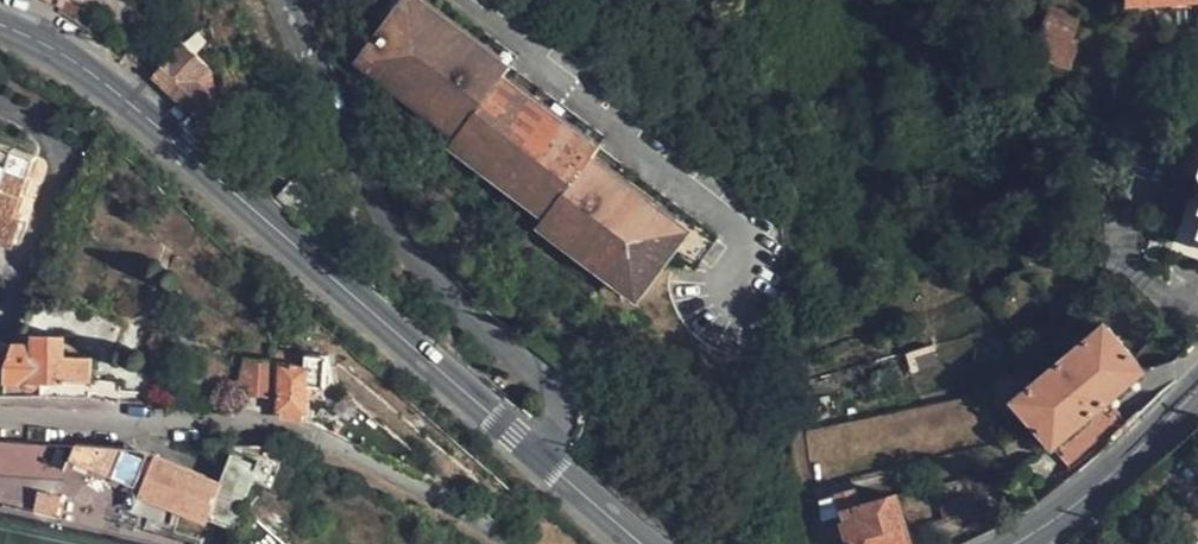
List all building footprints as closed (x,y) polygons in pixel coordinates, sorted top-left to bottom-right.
[(363,65),(457,135),(451,143),(545,215),(539,224),(635,296),(667,257),(672,260),(675,255),(695,270),(717,238),(597,148),(603,138),(510,68),(515,58),(438,0),(412,0),(363,65)] [(1053,6),(1051,6),(1042,32),(1046,34),(1039,57),(1070,68),(1080,40),(1073,36),(1080,14),(1053,6)] [(152,75),(194,116),(215,93),(200,79),(211,66),(183,41),(152,75)] [(214,69),(211,66),(200,79),(215,93),(216,92),(214,69)] [(0,144),(0,241),(12,245),(23,216),(17,214),(37,157),(0,144)] [(291,181),(277,197),(302,219),(316,202),(291,181)] [(1187,213),(1197,221),(1197,195),(1187,213)] [(261,287),(265,308),(274,305),(275,297),(261,287)] [(33,317),(33,335),(65,335),(66,320),(55,308),(42,308),(33,317)] [(1051,447),(1106,401),(1142,371),(1105,325),(1013,401),(1051,447)] [(13,343),(13,346),(7,370),(5,382),(22,381),(23,387),(26,389),(33,390),(37,389),(40,386),(42,381),(91,381),(91,357),(64,356),(65,335),(33,335),(32,344),(13,343)] [(13,346),(0,341),(0,367),(7,370),(13,346)] [(274,349),(277,363),(281,363),(280,390),(284,393),(282,410),(308,414),(309,407),(305,407),(307,386),(326,387),(330,357),(274,349)] [(281,363),(277,363),(245,360),(239,395),(279,398),(280,390),(281,363)] [(93,400),(120,402),(120,384),(97,381),(91,381),(91,400),(93,400)] [(1072,473),(1126,426),(1106,401),(1051,447),(1072,473)] [(0,442),(0,476),(137,480),(138,447),(0,442)] [(236,528),(259,469),(252,467),(254,461),(234,453),(222,481),(156,456),(143,487),(166,495),(162,506),(205,524),(208,518),(236,528)] [(138,497),(162,506),(166,495),(143,487),(138,497)] [(839,515),(863,508),(856,488),(834,493),(834,497),(839,515)] [(62,494),(40,490),(35,510),(58,514),(62,494)] [(823,520),(839,515),(834,497),(818,501),(823,520)] [(896,498),(863,508),(839,515),(847,543),(909,543),(896,498)]
